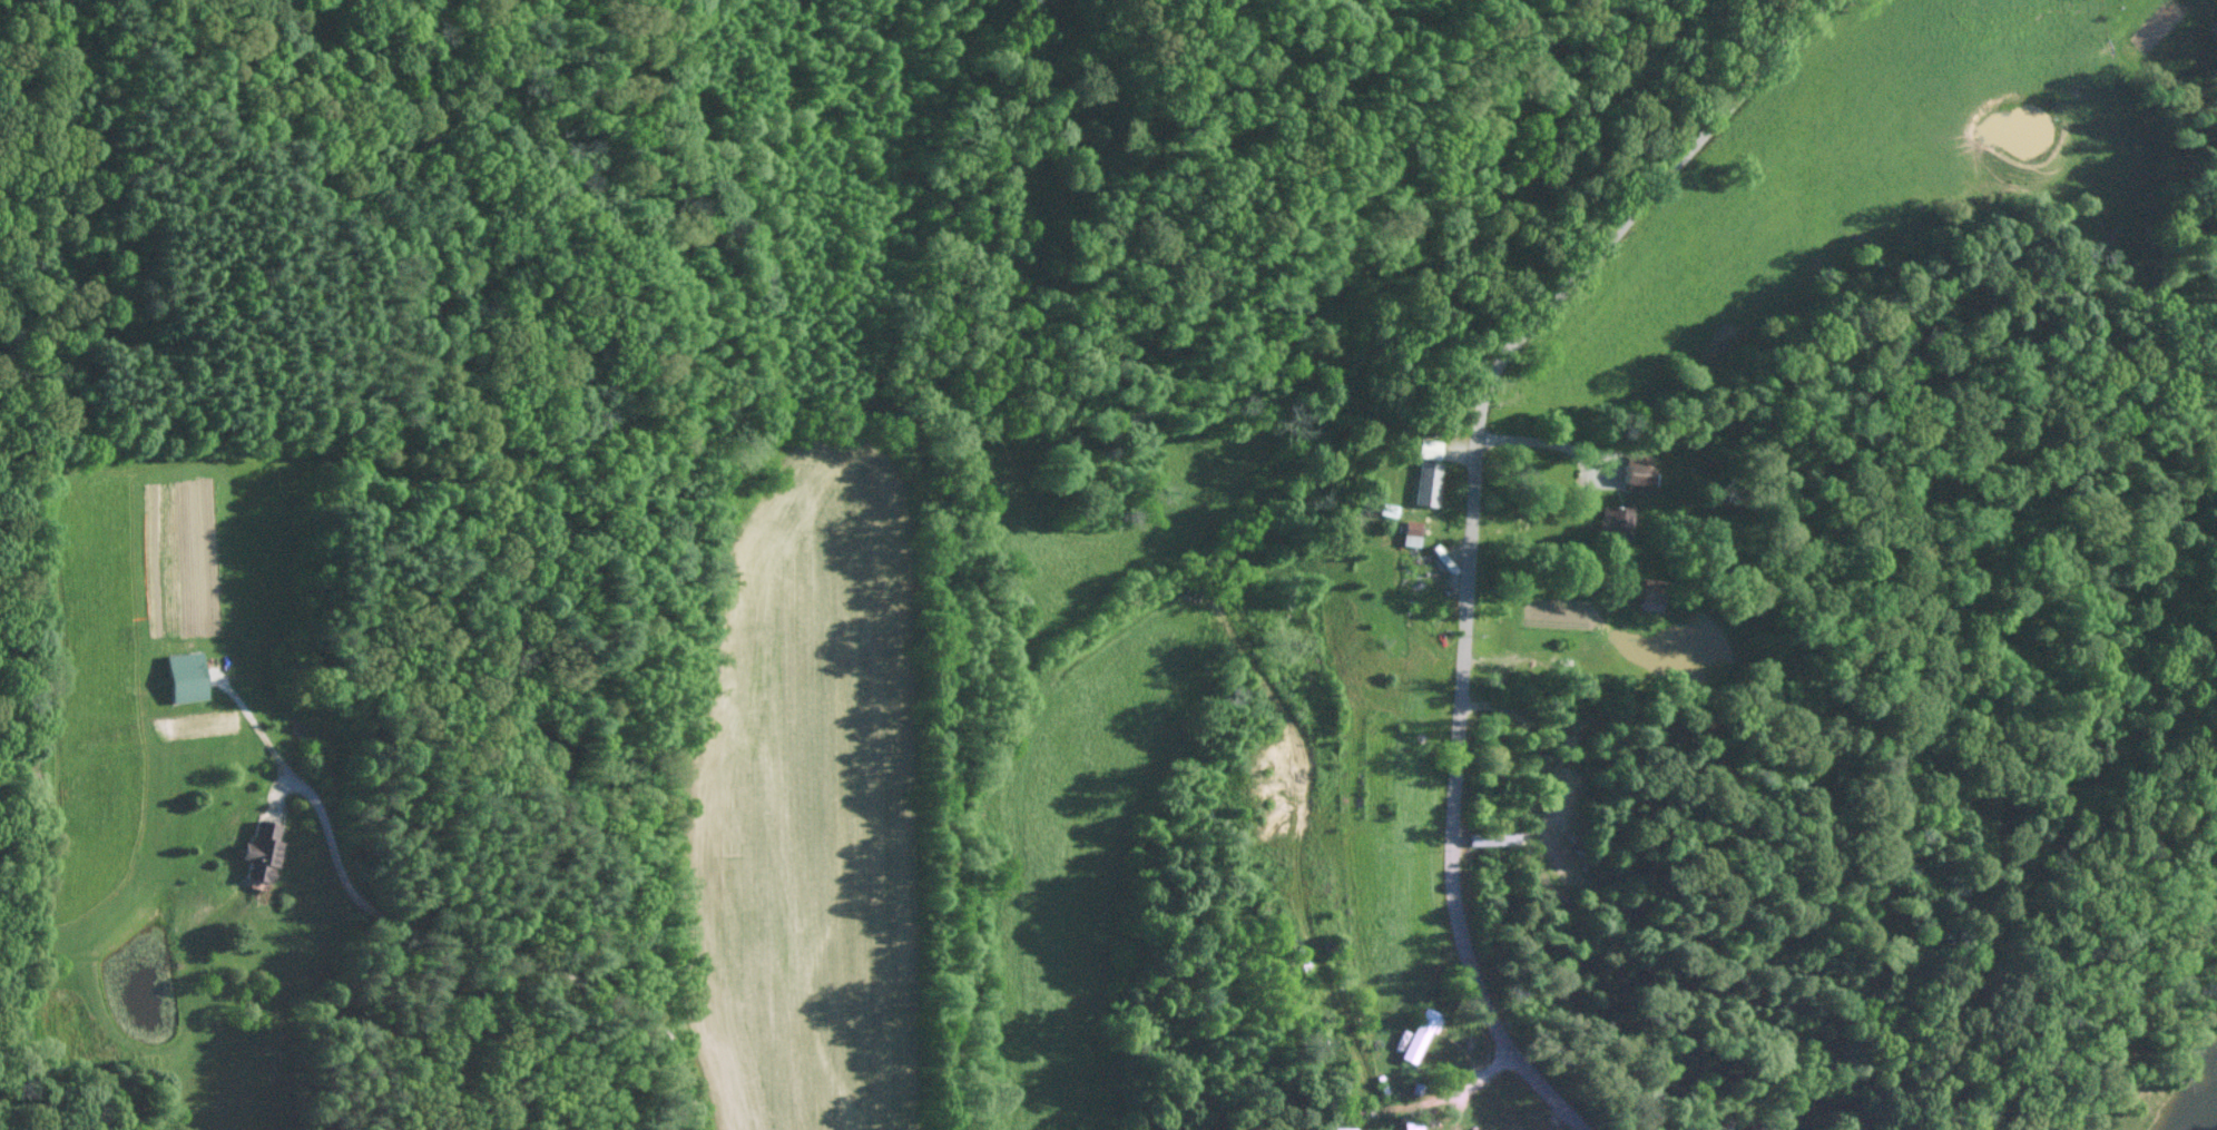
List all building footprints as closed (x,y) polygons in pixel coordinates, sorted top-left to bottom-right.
[(1438,459),(1439,441),(1416,439),(1415,456),(1438,459)] [(1413,504),(1435,505),(1437,462),(1415,461),(1413,504)] [(1627,541),(1629,507),(1598,505),(1597,540),(1627,541)] [(1399,545),(1416,546),(1418,521),(1401,520),(1399,545)] [(166,703),(203,697),(198,660),(161,665),(166,703)] [(240,878),(262,882),(265,866),(272,868),(277,842),(271,841),(274,824),(259,821),(256,834),(243,832),(240,851),(245,852),(240,878)] [(1431,1033),(1438,1016),(1418,1007),(1396,1058),(1410,1064),(1425,1030),(1431,1033)]
